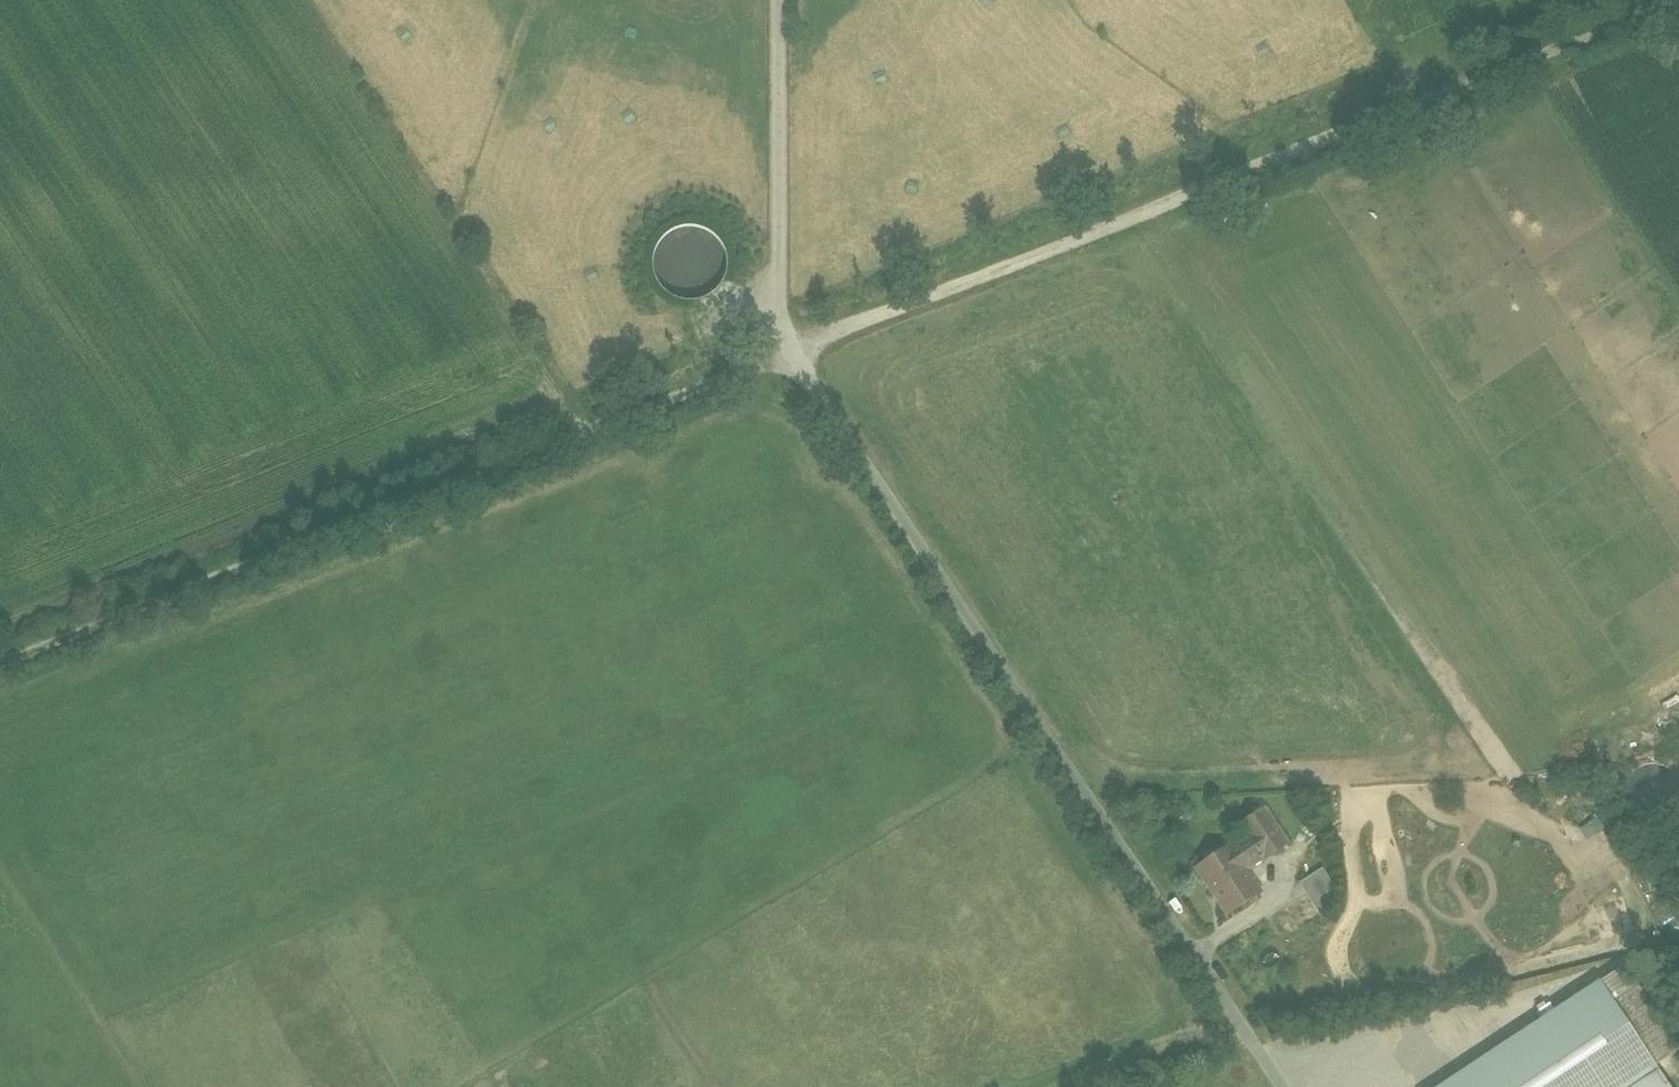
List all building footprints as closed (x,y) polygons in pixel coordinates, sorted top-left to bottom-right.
[(708,272),(710,230),(655,227),(652,288),(697,290),(698,272),(708,272)] [(1220,847),(1188,868),(1223,921),(1261,896),(1248,876),(1289,849),(1262,808),(1234,827),(1242,839),(1223,852),(1220,847)] [(1320,867),(1297,880),(1314,911),(1338,898),(1320,867)] [(1596,985),(1443,1086),(1665,1086),(1596,985)]
